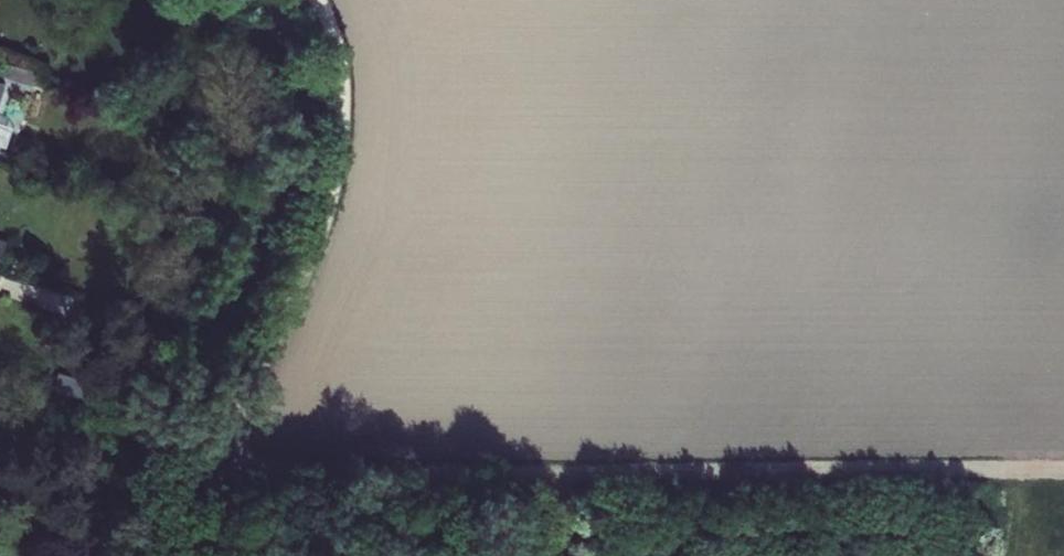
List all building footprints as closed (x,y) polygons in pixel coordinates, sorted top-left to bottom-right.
[(9,91),(0,89),(0,119),(9,91)]
